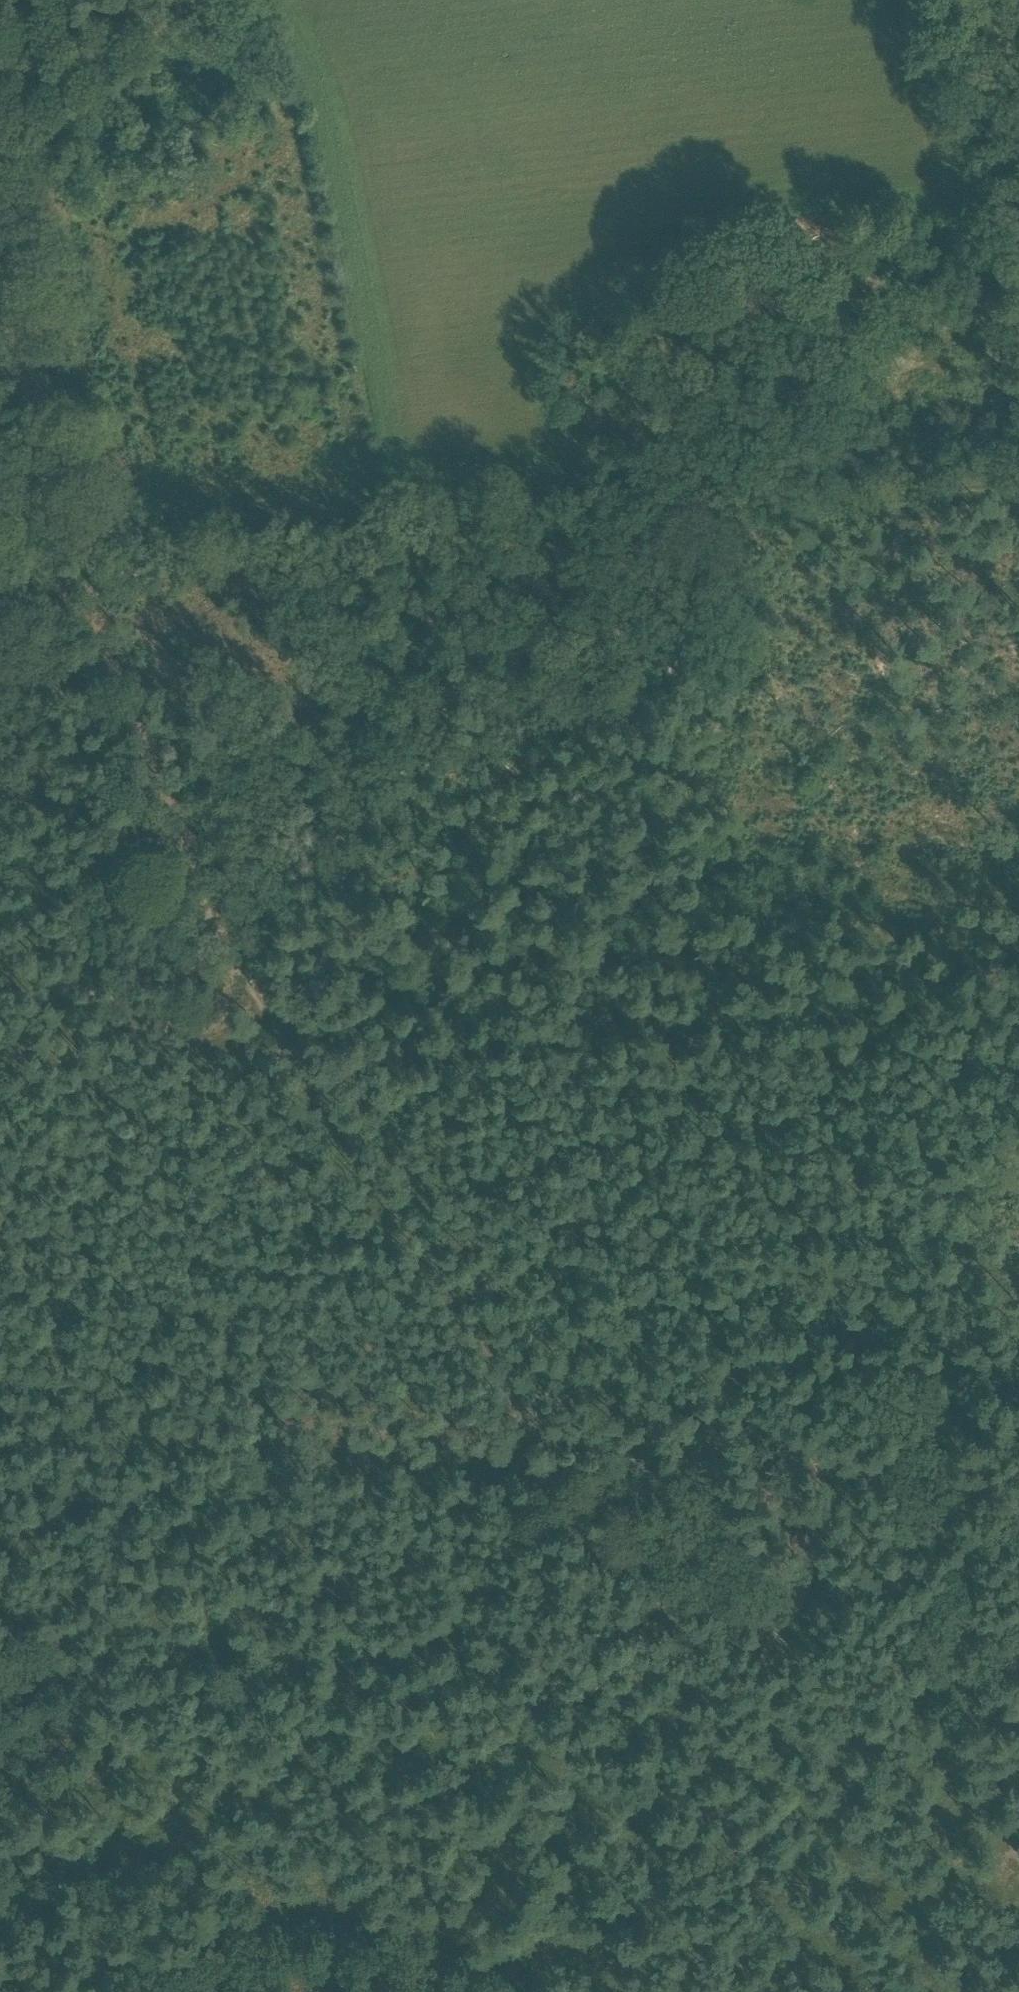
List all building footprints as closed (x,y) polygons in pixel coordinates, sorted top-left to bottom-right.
[(216,976),(204,986),(212,997),(225,987),(216,976)]
